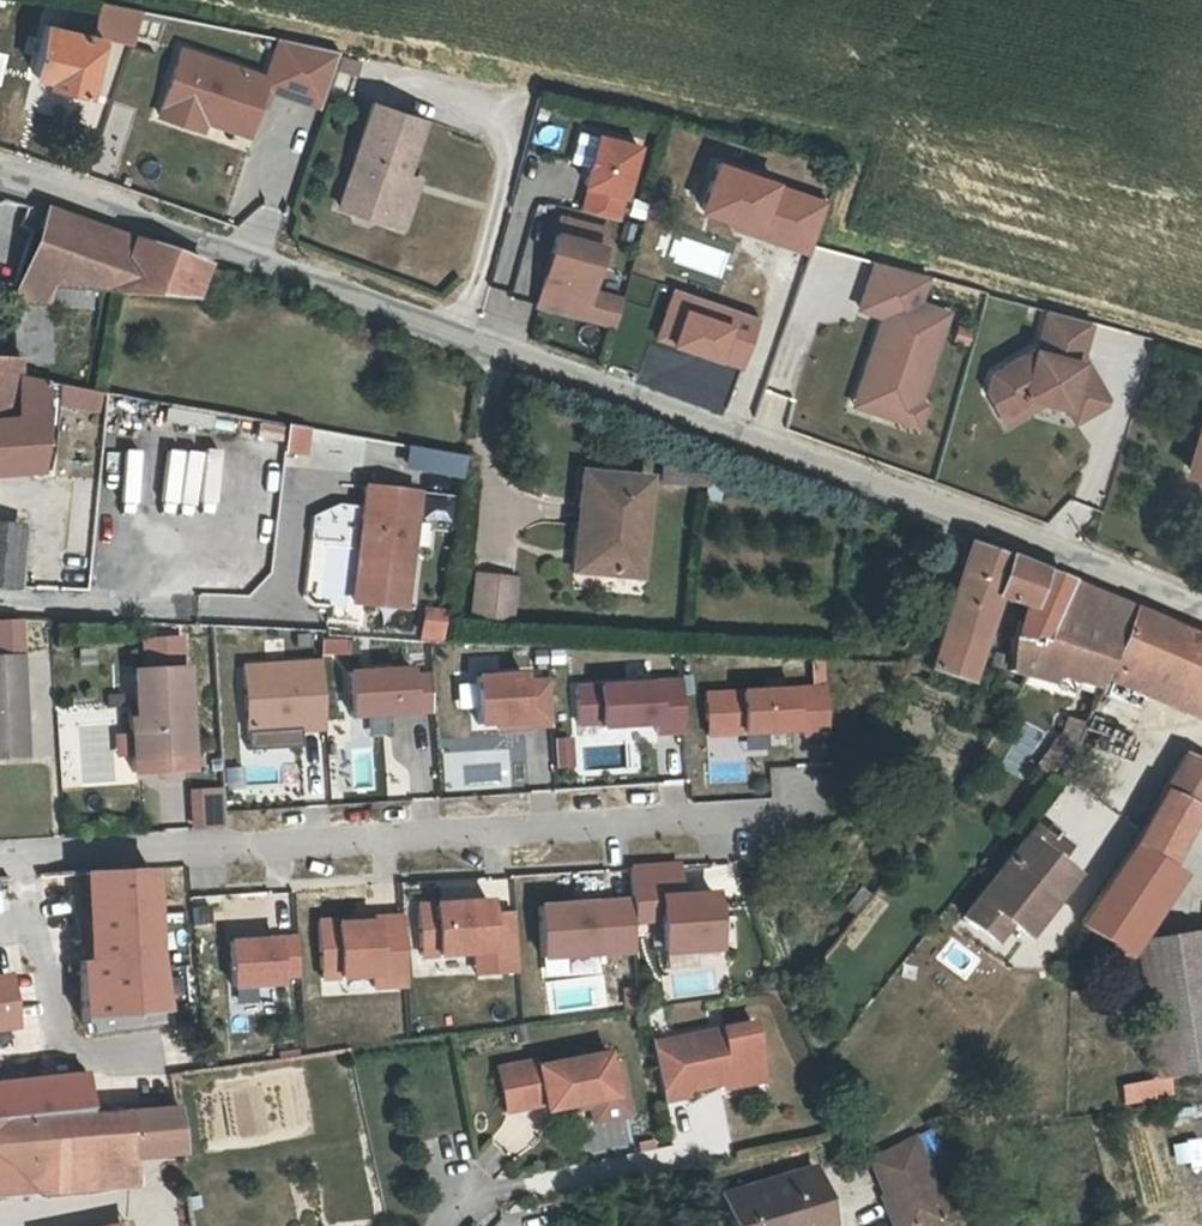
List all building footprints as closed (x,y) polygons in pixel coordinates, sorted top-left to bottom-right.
[(44,82),(43,88),(80,98),(94,44),(42,32),(29,77),(44,82)] [(267,67),(177,43),(158,116),(255,142),(269,90),(324,104),(339,50),(276,34),(267,67)] [(398,190),(401,181),(419,125),(367,109),(350,163),(354,165),(351,174),(346,173),(345,176),(398,190)] [(579,208),(625,218),(643,138),(579,124),(571,161),(589,165),(579,208)] [(333,212),(384,230),(398,190),(345,176),(333,212)] [(414,185),(401,181),(398,190),(411,194),(414,185)] [(411,194),(398,190),(384,230),(398,234),(411,194)] [(37,226),(42,209),(0,197),(0,216),(37,226)] [(42,209),(37,226),(26,271),(18,301),(50,303),(54,285),(105,290),(195,298),(201,280),(207,266),(60,214),(42,209)] [(560,220),(537,297),(582,311),(605,234),(560,220)] [(661,224),(654,250),(672,254),(678,228),(661,224)] [(926,278),(866,259),(849,312),(873,319),(845,408),(919,431),(929,402),(920,399),(948,312),(918,303),(926,278)] [(18,301),(26,271),(0,263),(0,300),(18,301)] [(244,280),(207,266),(201,280),(239,292),(244,280)] [(1094,325),(1043,311),(1030,345),(986,371),(979,394),(1003,429),(1042,404),(1063,409),(1076,427),(1113,398),(1086,355),(1094,325)] [(10,418),(13,373),(14,321),(0,321),(0,419),(10,418)] [(13,373),(10,418),(0,419),(0,473),(28,471),(38,378),(13,373)] [(99,414),(105,393),(61,382),(56,403),(99,414)] [(309,425),(288,422),(285,448),(306,451),(309,425)] [(1191,460),(1201,465),(1201,431),(1191,460)] [(239,447),(204,446),(202,502),(237,503),(239,447)] [(650,475),(572,467),(563,572),(640,580),(650,475)] [(374,530),(368,573),(412,579),(422,491),(369,485),(364,528),(374,530)] [(0,523),(0,588),(16,588),(16,582),(22,525),(0,523)] [(359,572),(368,573),(374,530),(364,528),(359,572)] [(997,594),(1023,603),(1025,604),(1038,573),(967,545),(925,667),(966,682),(997,594)] [(368,573),(359,572),(356,599),(409,605),(412,579),(368,573)] [(1025,604),(1023,603),(1021,633),(1048,649),(1067,584),(1038,573),(1025,604)] [(514,581),(476,576),(471,618),(509,622),(514,581)] [(1130,609),(1067,584),(1048,649),(1021,633),(1017,630),(1007,672),(1029,678),(1095,697),(1130,609)] [(422,605),(419,639),(442,641),(446,607),(422,605)] [(1201,706),(1201,703),(1201,639),(1134,611),(1113,669),(1201,706)] [(27,651),(27,619),(0,619),(0,651),(27,651)] [(131,774),(197,771),(191,666),(185,666),(183,639),(142,641),(143,668),(132,668),(135,716),(128,717),(131,774)] [(0,656),(0,756),(23,755),(18,656),(0,656)] [(322,659),(242,664),(247,735),(327,730),(322,659)] [(418,667),(352,671),(355,718),(433,713),(431,672),(419,673),(418,667)] [(530,671),(481,674),(484,725),(501,724),(502,730),(553,727),(550,677),(530,678),(530,671)] [(681,680),(577,686),(579,725),(602,724),(603,729),(658,726),(659,734),(685,733),(681,680)] [(826,684),(705,691),(707,737),(801,732),(801,737),(829,735),(826,684)] [(554,769),(572,769),(571,736),(554,736),(554,769)] [(1168,870),(1201,806),(1201,765),(1185,756),(1132,846),(1078,924),(1118,952),(1174,873),(1168,870)] [(222,825),(221,787),(190,787),(190,826),(222,825)] [(961,913),(986,933),(1000,915),(1006,919),(1024,934),(1071,873),(1056,861),(1062,853),(1029,828),(961,913)] [(684,861),(635,864),(640,926),(662,924),(664,953),(725,948),(721,890),(687,892),(684,861)] [(161,871),(100,875),(104,956),(85,963),(89,1021),(167,1007),(157,916),(167,913),(161,871)] [(492,898),(420,903),(424,962),(473,958),(475,979),(522,976),(517,909),(493,911),(492,898)] [(630,900),(541,907),(546,960),(634,954),(630,900)] [(1000,915),(986,933),(992,938),(1006,919),(1000,915)] [(406,989),(401,916),(319,920),(322,979),(372,976),(373,991),(406,989)] [(296,936),(229,940),(232,986),(286,984),(286,978),(298,978),(296,936)] [(1133,963),(1150,1079),(1201,1071),(1201,936),(1130,949),(1133,963)] [(648,1041),(657,1100),(682,1097),(681,1091),(759,1079),(751,1026),(648,1041)] [(490,1066),(499,1111),(538,1103),(539,1109),(610,1095),(601,1051),(532,1064),(531,1058),(490,1066)] [(1172,1076),(1120,1084),(1124,1105),(1175,1097),(1172,1076)] [(72,1112),(69,1081),(0,1087),(0,1118),(72,1112)] [(538,1103),(499,1111),(500,1116),(539,1109),(538,1103)] [(6,1191),(5,1162),(40,1159),(42,1191),(81,1188),(76,1152),(128,1146),(177,1140),(172,1104),(160,1105),(72,1112),(0,1118),(0,1192),(6,1191)] [(177,1140),(128,1146),(128,1154),(179,1148),(177,1140)] [(910,1141),(872,1161),(889,1197),(881,1200),(891,1225),(916,1225),(941,1216),(910,1141)] [(130,1174),(128,1154),(128,1146),(76,1152),(81,1188),(130,1174)] [(5,1162),(6,1191),(42,1191),(40,1159),(5,1162)] [(810,1170),(718,1193),(727,1225),(823,1225),(810,1170)] [(724,1225),(727,1225),(718,1193),(716,1193),(724,1225)] [(79,1225),(122,1225),(120,1218),(79,1225)]
